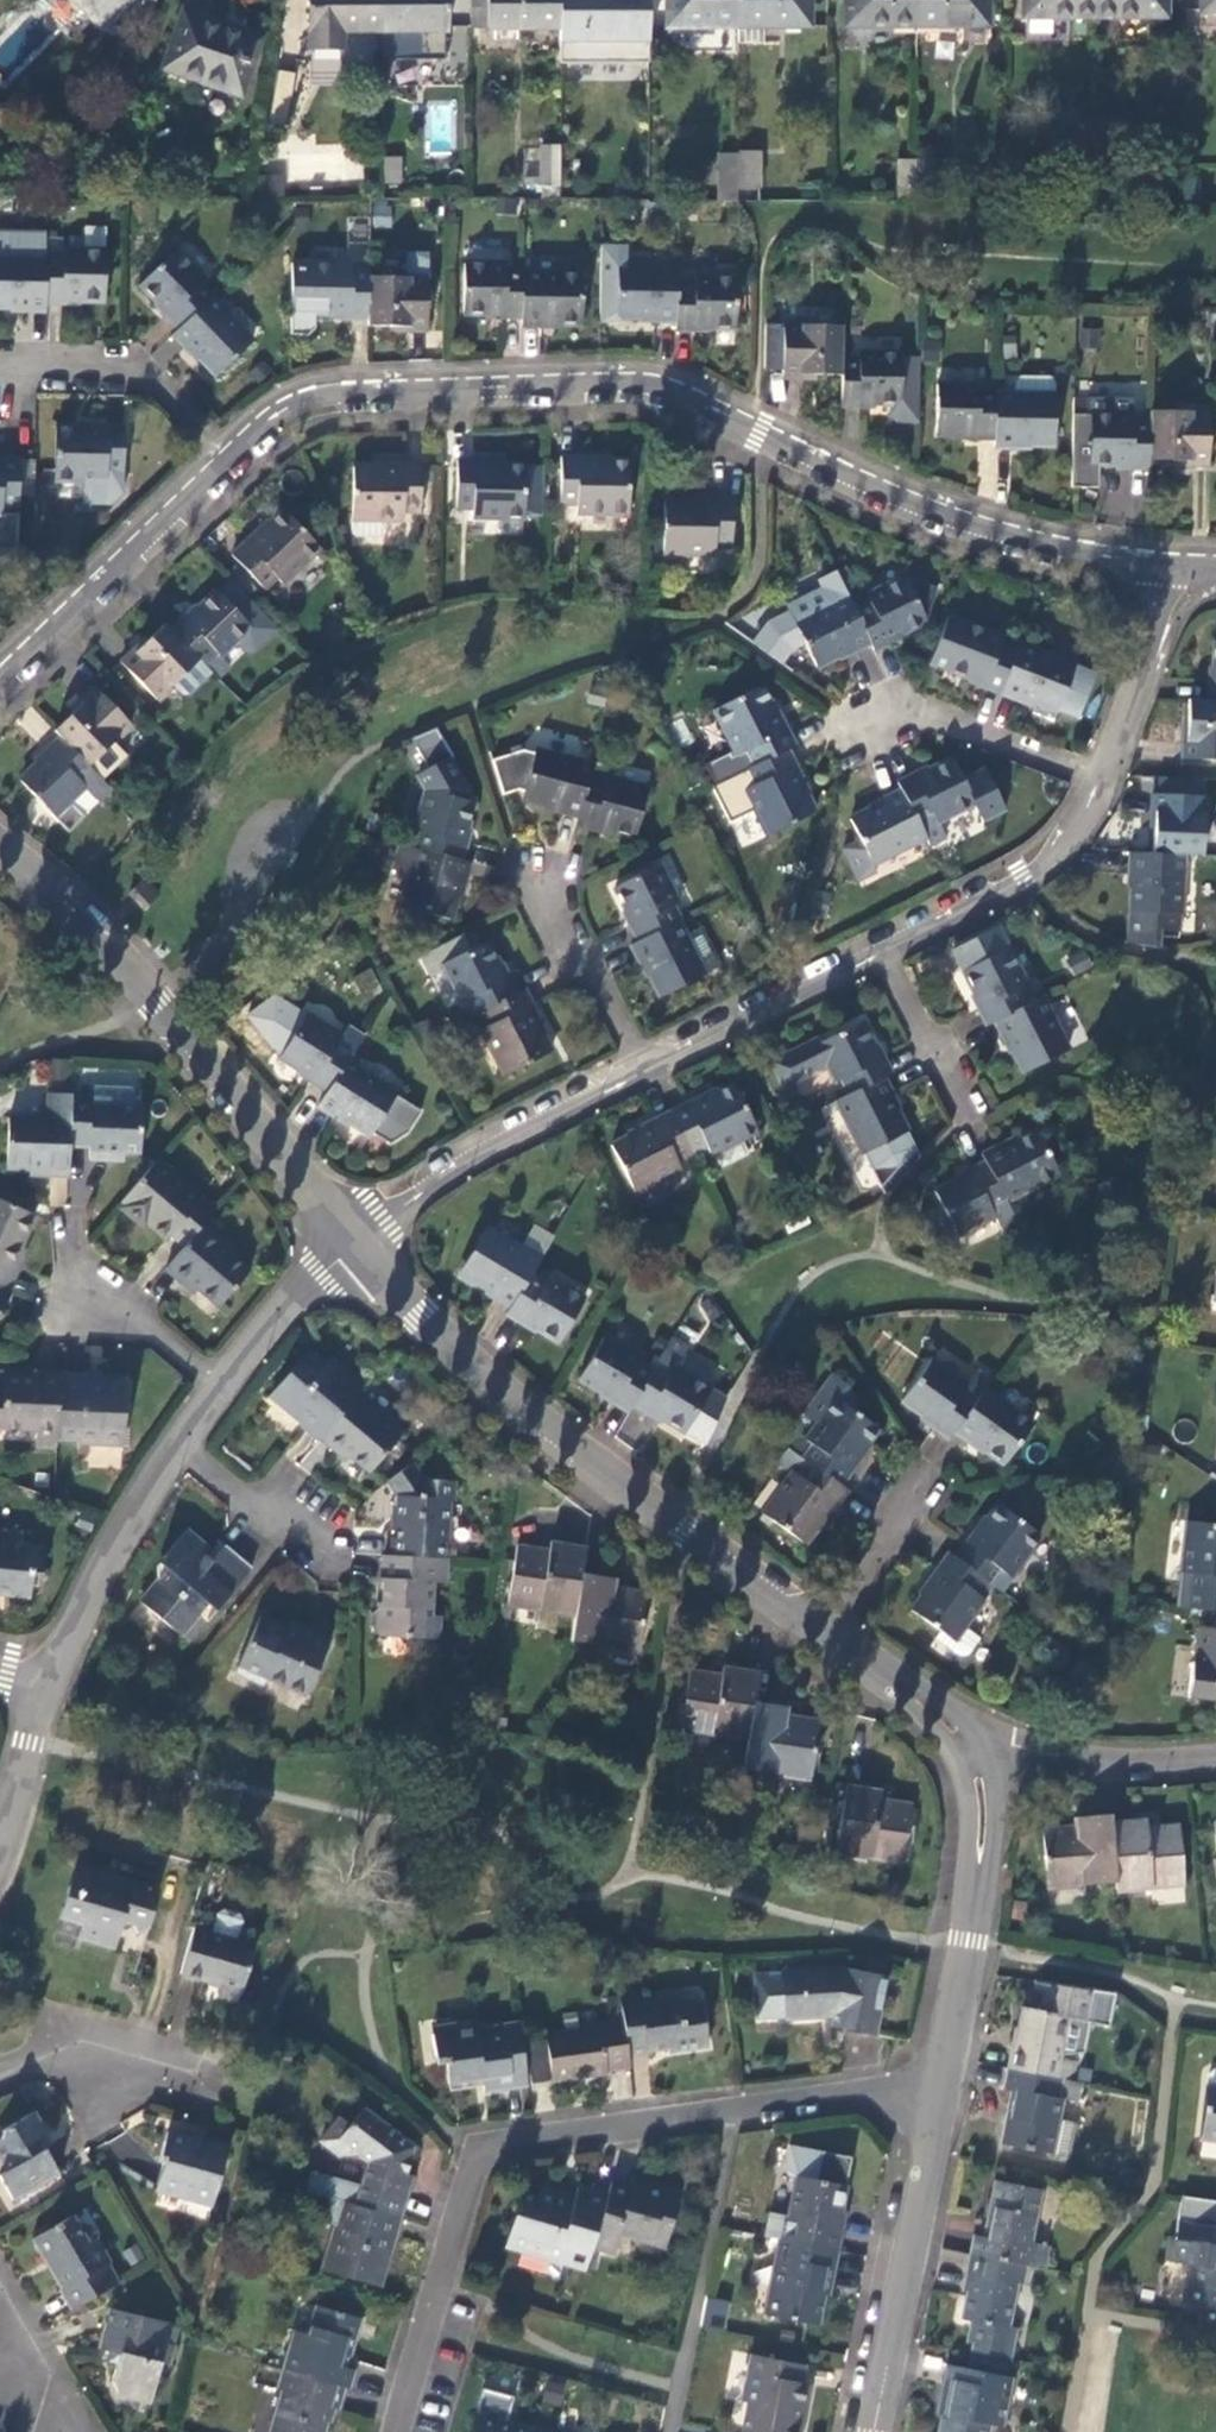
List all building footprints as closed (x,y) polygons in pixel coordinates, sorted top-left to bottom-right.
[(101,30),(131,0),(71,0),(101,30)] [(382,0),(313,0),(313,49),(344,50),(344,31),(382,32),(382,0)] [(382,32),(448,32),(448,0),(382,0),(382,32)] [(561,0),(489,0),(489,29),(561,29),(561,0)] [(561,29),(632,29),(631,0),(561,0),(561,29)] [(739,0),(668,0),(668,28),(739,28),(739,0)] [(739,28),(739,46),(765,45),(765,27),(812,28),(811,0),(739,0),(739,28)] [(917,0),(846,0),(846,26),(917,27),(917,0)] [(917,27),(986,27),(986,0),(917,0),(917,27)] [(1094,0),(1022,0),(1022,17),(1094,18),(1094,0)] [(1094,18),(1165,18),(1164,0),(1094,0),(1094,18)] [(1204,12),(1215,12),(1215,0),(1204,0),(1204,12)] [(264,36),(184,10),(166,69),(244,94),(264,36)] [(297,74),(280,70),(271,121),(287,125),(297,74)] [(560,150),(562,199),(581,200),(580,183),(580,152),(580,149),(560,150)] [(526,184),(542,184),(543,150),(526,150),(526,184)] [(542,184),(543,199),(562,199),(560,150),(543,150),(542,184)] [(384,184),(401,183),(401,155),(383,155),(384,184)] [(739,190),(737,203),(777,203),(777,158),(761,157),(760,190),(739,190)] [(738,158),(739,190),(760,190),(761,157),(738,158)] [(899,196),(917,197),(917,161),(899,161),(899,196)] [(917,161),(917,197),(934,198),(934,161),(917,161)] [(66,256),(46,257),(46,260),(46,304),(66,306),(66,301),(107,303),(107,253),(67,252),(66,256)] [(211,301),(213,299),(202,286),(207,281),(177,252),(142,284),(171,314),(168,317),(181,330),(211,301)] [(45,315),(46,304),(46,260),(0,259),(0,307),(27,307),(28,314),(45,315)] [(370,278),(369,268),(353,268),(353,264),(310,265),(309,314),(348,315),(348,319),(369,319),(370,278)] [(525,275),(525,272),(508,271),(508,266),(465,267),(465,315),(506,315),(507,322),(524,321),(525,275)] [(679,285),(678,270),(623,268),(622,317),(661,319),(662,323),(678,323),(679,285)] [(524,321),(524,330),(543,330),(543,326),(584,326),(584,277),(525,275),(524,321)] [(429,280),(370,278),(369,319),(368,328),(409,328),(411,332),(428,332),(429,280)] [(696,285),(679,285),(678,323),(678,333),(696,334),(696,331),(739,331),(739,281),(695,281),(696,285)] [(181,330),(175,336),(189,350),(191,347),(219,376),(253,344),(211,301),(181,330)] [(767,324),(766,371),(782,371),(782,379),(800,380),(801,376),(843,376),(844,358),(844,327),(783,324),(767,324)] [(920,422),(922,358),(902,357),(902,355),(857,354),(857,358),(844,358),(843,376),(843,406),(861,406),(861,403),(892,403),(892,415),(898,422),(920,422)] [(998,395),(996,439),(996,448),(1015,449),(1015,445),(1056,446),(1057,397),(1056,397),(1057,384),(1051,379),(1022,378),(1017,383),(1017,396),(998,395)] [(998,395),(998,392),(981,392),(981,386),(940,385),(938,433),(979,434),(980,439),(996,439),(998,395)] [(1096,416),(1075,416),(1073,487),(1100,488),(1101,465),(1133,466),(1134,471),(1152,471),(1153,463),(1153,423),(1136,422),(1137,418),(1134,418),(1135,400),(1101,399),(1096,403),(1096,416)] [(1210,413),(1153,413),(1153,423),(1153,463),(1191,463),(1192,467),(1210,467),(1210,413)] [(125,473),(126,428),(90,427),(90,430),(57,429),(56,480),(106,483),(107,474),(125,473)] [(630,514),(631,461),(599,462),(599,457),(563,457),(563,505),(578,506),(579,513),(630,514)] [(20,460),(0,460),(0,517),(2,507),(19,506),(20,460)] [(542,515),(543,465),(526,465),(495,465),(495,461),(458,461),(458,508),(474,508),(474,517),(525,517),(525,514),(542,515)] [(422,512),(422,465),(387,464),(387,467),(356,468),(356,519),(404,520),(406,511),(422,512)] [(696,503),(664,502),(662,552),(713,556),(713,547),(730,548),(733,501),(696,498),(696,503)] [(322,548),(287,511),(264,534),(261,531),(235,556),(267,591),(279,580),(285,585),(322,548)] [(842,584),(835,572),(820,579),(824,590),(787,607),(817,668),(853,650),(855,652),(872,644),(855,611),(842,584)] [(216,592),(188,620),(186,617),(172,631),(200,660),(205,665),(219,680),(231,667),(221,657),(236,642),(246,653),(255,653),(278,630),(230,580),(217,593),(216,592)] [(842,584),(855,611),(863,607),(850,580),(842,584)] [(872,644),(877,654),(893,645),(892,640),(928,624),(907,580),(870,597),(871,602),(863,607),(855,611),(872,644)] [(939,592),(907,580),(928,624),(939,592)] [(984,688),(1002,694),(1020,648),(1005,643),(1007,638),(966,623),(949,670),(985,685),(984,688)] [(172,631),(166,625),(137,652),(134,650),(122,663),(156,701),(200,660),(172,631)] [(1020,648),(1002,694),(1019,700),(1020,698),(1059,713),(1078,666),(1021,644),(1020,648)] [(789,751),(795,748),(779,713),(775,715),(761,687),(716,710),(738,756),(746,752),(754,769),(789,751)] [(84,704),(56,733),(61,738),(90,767),(131,727),(95,689),(83,701),(84,704)] [(1188,700),(1188,741),(1183,741),(1182,760),(1215,761),(1215,701),(1209,700),(1188,700)] [(32,708),(18,722),(37,740),(50,726),(32,708)] [(110,789),(95,773),(90,767),(61,738),(49,750),(50,753),(22,781),(56,818),(86,788),(98,800),(110,789)] [(806,785),(789,751),(754,769),(746,772),(755,788),(747,791),(770,838),(817,817),(803,787),(806,785)] [(536,755),(524,752),(492,762),(503,797),(518,792),(525,794),(523,800),(564,811),(563,814),(580,819),(590,781),(593,767),(539,752),(536,752),(536,755)] [(420,851),(464,863),(468,846),(465,844),(476,805),(465,802),(466,791),(456,758),(422,769),(428,793),(419,832),(424,834),(420,851)] [(937,819),(939,824),(978,805),(956,761),(919,779),(917,775),(900,784),(904,791),(922,826),(937,819)] [(606,786),(590,781),(580,819),(579,827),(595,832),(595,829),(637,840),(649,793),(608,781),(606,786)] [(857,829),(839,838),(860,881),(878,872),(874,864),(928,838),(922,826),(904,791),(888,799),(890,802),(853,819),(857,829)] [(1154,853),(1185,855),(1203,855),(1205,799),(1152,795),(1151,813),(1156,813),(1154,853)] [(465,883),(469,864),(464,863),(420,851),(402,848),(397,867),(416,873),(406,910),(452,922),(463,883),(465,883)] [(1132,912),(1130,943),(1141,946),(1160,948),(1160,932),(1180,933),(1181,915),(1185,855),(1154,853),(1130,852),(1129,870),(1133,870),(1132,912)] [(680,923),(683,923),(676,908),(680,905),(660,867),(617,889),(636,926),(633,927),(639,945),(680,923)] [(158,896),(144,882),(129,897),(142,911),(158,896)] [(639,945),(632,949),(640,963),(644,962),(663,999),(707,976),(687,936),(680,923),(639,945)] [(687,936),(707,976),(720,969),(700,929),(687,936)] [(485,1012),(517,997),(508,980),(505,981),(485,945),(445,964),(464,1002),(469,1001),(476,1017),(485,1012)] [(981,1009),(989,1026),(997,1022),(1030,1005),(1023,989),(1027,987),(1008,948),(964,969),(984,1007),(981,1009)] [(543,1024),(527,992),(517,997),(485,1012),(492,1026),(484,1032),(506,1077),(551,1053),(538,1026),(543,1024)] [(1070,1049),(1044,998),(1030,1005),(997,1022),(1004,1037),(1008,1035),(1027,1071),(1070,1049)] [(347,1066),(353,1055),(339,1047),(342,1042),(305,1020),(280,1060),(314,1082),(313,1085),(329,1095),(347,1066)] [(843,1079),(852,1096),(887,1078),(893,1075),(885,1058),(881,1059),(863,1022),(821,1043),(818,1038),(770,1062),(783,1088),(796,1082),(804,1071),(818,1071),(829,1066),(838,1082),(843,1079)] [(397,1097),(347,1066),(329,1095),(319,1110),(335,1120),(337,1117),(371,1139),(373,1137),(390,1148),(407,1137),(421,1116),(396,1099),(397,1097)] [(838,1102),(865,1152),(910,1130),(892,1095),(894,1094),(887,1078),(852,1096),(838,1102)] [(671,1112),(693,1155),(708,1148),(711,1154),(741,1140),(757,1132),(733,1086),(705,1099),(703,1096),(671,1112)] [(69,1121),(68,1151),(88,1152),(88,1163),(109,1163),(109,1156),(137,1156),(138,1109),(90,1108),(90,1101),(68,1100),(69,1121)] [(678,1162),(693,1155),(671,1112),(638,1128),(639,1132),(612,1146),(635,1192),(680,1169),(678,1162)] [(46,1179),(68,1180),(68,1151),(69,1121),(6,1121),(4,1171),(46,1172),(46,1179)] [(865,1152),(888,1198),(924,1158),(910,1130),(865,1152)] [(1001,1147),(984,1155),(988,1162),(988,1163),(1008,1201),(1060,1176),(1038,1132),(1003,1150),(1001,1147)] [(741,1140),(711,1154),(720,1171),(749,1157),(741,1140)] [(169,1184),(173,1179),(153,1162),(149,1167),(169,1184)] [(974,1173),(937,1191),(944,1206),(957,1234),(958,1236),(997,1217),(1005,1234),(1021,1227),(1009,1204),(1008,1201),(988,1163),(988,1162),(972,1170),(974,1173)] [(204,1225),(213,1213),(173,1179),(169,1184),(149,1167),(119,1205),(123,1208),(120,1212),(138,1227),(142,1223),(166,1242),(171,1237),(184,1248),(204,1225)] [(34,1217),(0,1202),(0,1286),(9,1290),(17,1271),(12,1268),(34,1217)] [(957,1234),(944,1206),(922,1216),(936,1244),(957,1234)] [(184,1248),(166,1271),(185,1286),(189,1282),(221,1307),(251,1271),(230,1254),(234,1249),(204,1225),(184,1248)] [(294,1238),(292,1225),(283,1227),(286,1239),(294,1238)] [(532,1275),(539,1264),(487,1233),(463,1275),(497,1297),(496,1299),(511,1309),(532,1275)] [(511,1309),(507,1317),(522,1327),(525,1323),(559,1344),(585,1303),(547,1279),(544,1283),(532,1275),(511,1309)] [(12,1292),(9,1290),(0,1286),(0,1313),(2,1314),(12,1292)] [(614,1404),(630,1415),(634,1407),(654,1372),(640,1365),(642,1361),(606,1338),(580,1379),(615,1402),(614,1404)] [(654,1372),(634,1407),(650,1416),(652,1412),(689,1434),(713,1392),(677,1370),(690,1349),(674,1339),(658,1365),(654,1372)] [(271,1400),(320,1441),(357,1396),(362,1391),(326,1363),(324,1368),(307,1355),(271,1400)] [(986,1391),(991,1382),(980,1373),(968,1388),(934,1365),(906,1402),(938,1426),(936,1429),(951,1440),(956,1432),(986,1391)] [(61,1374),(42,1373),(41,1382),(28,1382),(28,1373),(5,1373),(4,1386),(0,1386),(0,1423),(2,1423),(2,1430),(37,1431),(37,1448),(58,1448),(58,1440),(61,1374)] [(41,1382),(42,1373),(28,1373),(28,1382),(41,1382)] [(86,1376),(61,1374),(58,1440),(80,1440),(81,1442),(124,1445),(127,1382),(99,1381),(99,1384),(86,1385),(86,1376)] [(814,1446),(804,1460),(811,1465),(843,1488),(864,1458),(861,1456),(879,1432),(852,1411),(858,1401),(847,1386),(832,1376),(805,1416),(818,1426),(807,1442),(814,1446)] [(357,1396),(382,1416),(394,1402),(369,1382),(362,1391),(357,1396)] [(1035,1427),(986,1391),(956,1432),(970,1444),(972,1440),(1007,1466),(1035,1427)] [(357,1396),(320,1441),(336,1454),(340,1449),(369,1472),(398,1438),(379,1422),(382,1416),(357,1396)] [(792,1431),(783,1445),(804,1460),(814,1446),(807,1442),(792,1431)] [(311,1472),(324,1446),(310,1439),(297,1465),(311,1472)] [(828,1522),(848,1493),(843,1488),(811,1465),(802,1478),(794,1474),(765,1514),(806,1545),(825,1520),(828,1522)] [(390,1540),(389,1556),(440,1559),(441,1537),(444,1537),(446,1496),(450,1497),(451,1481),(421,1480),(411,1466),(387,1484),(397,1498),(394,1539),(390,1540)] [(994,1586),(995,1586),(1004,1572),(1012,1577),(1040,1536),(998,1506),(981,1531),(977,1529),(957,1558),(987,1581),(994,1586)] [(1215,1612),(1215,1525),(1188,1522),(1182,1572),(1190,1574),(1187,1609),(1215,1612)] [(225,1548),(213,1561),(208,1567),(200,1560),(205,1554),(208,1550),(185,1532),(160,1561),(160,1566),(166,1572),(141,1604),(160,1622),(169,1621),(184,1633),(199,1616),(207,1623),(252,1569),(225,1548)] [(31,1599),(34,1577),(43,1577),(46,1552),(5,1546),(5,1541),(0,1540),(0,1596),(31,1599)] [(577,1615),(583,1576),(587,1547),(550,1542),(549,1549),(518,1545),(508,1606),(577,1615)] [(957,1558),(949,1553),(928,1584),(930,1586),(913,1611),(941,1633),(954,1643),(966,1627),(985,1599),(978,1595),(987,1581),(957,1558)] [(208,1567),(213,1561),(205,1554),(200,1560),(208,1567)] [(389,1556),(382,1557),(380,1607),(371,1615),(370,1628),(379,1637),(431,1641),(438,1641),(439,1618),(432,1618),(432,1584),(449,1584),(449,1559),(440,1559),(389,1556)] [(577,1615),(573,1640),(639,1652),(649,1592),(617,1589),(618,1581),(583,1576),(577,1615)] [(985,1599),(994,1586),(987,1581),(978,1595),(985,1599)] [(180,1638),(184,1633),(169,1621),(160,1622),(180,1638)] [(328,1642),(309,1634),(304,1646),(284,1638),(286,1634),(258,1622),(235,1674),(262,1687),(266,1679),(305,1697),(328,1642)] [(304,1646),(309,1634),(290,1625),(286,1634),(284,1638),(304,1646)] [(954,1643),(941,1633),(936,1639),(959,1657),(963,1658),(967,1657),(971,1655),(981,1640),(966,1627),(954,1643)] [(1203,1628),(1198,1661),(1192,1662),(1189,1699),(1215,1702),(1215,1630),(1203,1628)] [(756,1701),(760,1673),(725,1668),(724,1674),(691,1670),(683,1729),(749,1741),(756,1701)] [(749,1741),(745,1770),(813,1781),(822,1721),(790,1716),(791,1708),(756,1701),(749,1741)] [(907,1865),(916,1808),(885,1802),(886,1792),(848,1788),(839,1855),(907,1865)] [(1118,1881),(1113,1823),(1112,1813),(1073,1818),(1074,1825),(1044,1828),(1050,1888),(1118,1881)] [(1118,1881),(1119,1890),(1185,1885),(1181,1825),(1149,1828),(1148,1818),(1113,1823),(1118,1881)] [(80,1866),(89,1843),(82,1842),(73,1865),(80,1866)] [(88,1939),(113,1850),(89,1843),(80,1866),(73,1865),(61,1913),(81,1920),(77,1936),(88,1939)] [(161,1864),(113,1850),(88,1939),(113,1947),(121,1921),(127,1919),(135,1935),(147,1930),(159,1888),(155,1886),(161,1864)] [(214,1910),(208,1931),(235,1937),(241,1917),(236,1910),(220,1906),(214,1910)] [(73,1946),(77,1936),(81,1920),(61,1913),(52,1940),(73,1946)] [(208,1931),(192,1925),(179,1971),(238,1987),(252,1942),(235,1937),(208,1931)] [(786,1974),(759,1976),(762,2021),(789,2018),(789,2021),(838,2017),(836,2030),(879,2038),(891,1977),(848,1968),(786,1973),(786,1974)] [(1101,1991),(1045,1983),(1043,1987),(1053,1989),(1047,2012),(1031,2009),(1022,2051),(1019,2051),(1015,2070),(1079,2083),(1082,2064),(1067,2061),(1075,2020),(1094,2024),(1101,1991)] [(644,1993),(625,1995),(628,2020),(634,2058),(654,2054),(654,2051),(674,2048),(674,2051),(713,2045),(708,2003),(688,2006),(685,1996),(646,2003),(644,1993)] [(532,2086),(523,2023),(481,2030),(479,2020),(457,2025),(458,2033),(434,2037),(439,2068),(450,2066),(452,2084),(488,2081),(489,2092),(532,2086)] [(613,2072),(635,2069),(634,2058),(628,2020),(603,2024),(604,2027),(551,2035),(558,2083),(613,2076),(613,2072)] [(458,2033),(457,2025),(432,2029),(434,2037),(458,2033)] [(1015,2070),(1010,2069),(1007,2092),(1014,2094),(1004,2146),(1053,2158),(1062,2120),(1066,2100),(1081,2103),(1086,2084),(1079,2083),(1015,2070)] [(1212,2087),(1207,2138),(1215,2140),(1215,2088),(1212,2087)] [(396,2215),(409,2171),(417,2141),(364,2106),(351,2123),(341,2117),(325,2141),(345,2154),(368,2155),(374,2159),(368,2185),(341,2177),(336,2197),(396,2215)] [(40,2145),(35,2136),(41,2133),(42,2132),(29,2110),(0,2127),(0,2128),(0,2163),(3,2168),(0,2170),(0,2181),(10,2198),(55,2172),(40,2145)] [(1062,2120),(1053,2158),(1070,2162),(1077,2124),(1062,2120)] [(35,2136),(40,2145),(46,2143),(41,2133),(35,2136)] [(215,2209),(232,2151),(207,2144),(206,2147),(194,2144),(194,2140),(173,2134),(165,2163),(169,2165),(163,2187),(193,2197),(192,2202),(215,2209)] [(317,2170),(310,2191),(333,2196),(336,2197),(341,2177),(317,2170)] [(396,2215),(405,2218),(418,2175),(409,2171),(396,2215)] [(634,2184),(616,2180),(611,2193),(596,2244),(615,2249),(621,2230),(668,2243),(683,2191),(636,2178),(634,2184)] [(785,2241),(844,2253),(849,2231),(844,2230),(852,2190),(801,2179),(794,2219),(775,2216),(770,2238),(785,2241)] [(977,2238),(974,2256),(1030,2268),(1047,2271),(1052,2248),(1034,2244),(1045,2193),(997,2183),(987,2239),(977,2238)] [(509,2242),(589,2266),(596,2244),(611,2193),(581,2184),(576,2199),(544,2190),(541,2197),(526,2192),(509,2242)] [(384,2288),(405,2218),(396,2215),(336,2197),(333,2196),(326,2220),(341,2225),(328,2271),(384,2288)] [(67,2286),(77,2303),(117,2281),(93,2238),(86,2242),(69,2216),(33,2237),(62,2288),(67,2286)] [(1208,2329),(1215,2330),(1215,2231),(1184,2224),(1181,2240),(1192,2244),(1188,2267),(1199,2271),(1194,2308),(1211,2312),(1208,2329)] [(839,2278),(844,2253),(785,2241),(772,2316),(824,2328),(835,2277),(839,2278)] [(1030,2268),(974,2256),(970,2275),(972,2276),(964,2320),(977,2324),(973,2344),(1015,2354),(1021,2330),(1011,2328),(1020,2286),(1025,2287),(1030,2268)] [(297,2329),(285,2369),(348,2387),(352,2389),(358,2369),(349,2366),(353,2357),(357,2353),(356,2352),(366,2318),(319,2303),(311,2333),(297,2329)] [(103,2350),(111,2352),(122,2355),(119,2366),(115,2385),(120,2395),(156,2401),(163,2364),(173,2366),(178,2346),(167,2342),(171,2324),(112,2311),(103,2350)] [(973,2344),(971,2352),(1002,2359),(1013,2361),(1015,2354),(973,2344)] [(122,2355),(111,2352),(108,2363),(119,2366),(122,2355)] [(941,2431),(992,2431),(994,2425),(1008,2428),(1016,2380),(1010,2378),(999,2376),(1002,2359),(971,2352),(968,2369),(953,2366),(949,2385),(957,2388),(953,2409),(945,2416),(941,2431)] [(808,2421),(806,2420),(813,2384),(809,2384),(812,2367),(755,2356),(751,2374),(758,2375),(753,2402),(746,2431),(805,2431),(808,2421)] [(1013,2361),(1002,2359),(999,2376),(1010,2378),(1013,2361)] [(285,2369),(279,2389),(283,2391),(271,2431),(327,2431),(334,2408),(340,2411),(348,2387),(285,2369)] [(758,2375),(751,2374),(746,2401),(753,2402),(758,2375)] [(957,2388),(949,2385),(945,2416),(953,2409),(957,2388)] [(557,2428),(535,2422),(533,2429),(477,2415),(473,2431),(557,2431),(557,2428)]
